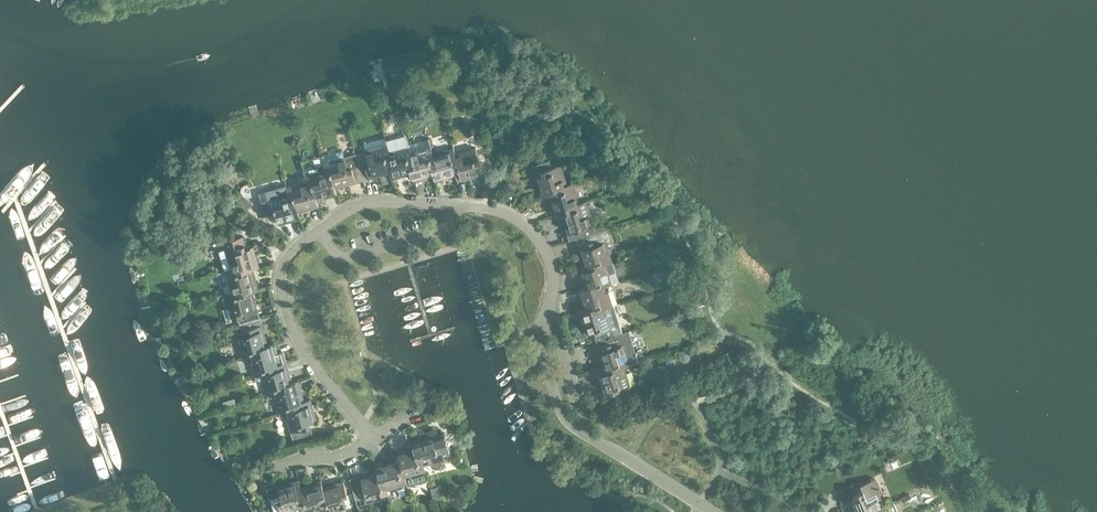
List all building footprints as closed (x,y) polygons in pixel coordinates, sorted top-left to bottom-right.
[(412,173),(410,165),(414,164),(410,147),(407,137),(406,135),(386,140),(387,145),(389,151),(393,163),(388,164),(390,172),(392,179),(412,173)] [(356,154),(363,180),(390,172),(388,164),(393,163),(389,151),(387,145),(366,151),(356,154)] [(434,153),(432,146),(419,150),(417,145),(410,147),(414,164),(410,165),(412,173),(414,179),(434,174),(432,166),(437,165),(434,153)] [(459,165),(456,153),(454,147),(434,153),(437,165),(432,166),(434,174),(436,180),(456,174),(454,166),(459,165)] [(454,166),(456,174),(458,181),(479,175),(477,168),(480,167),(481,166),(476,148),(475,148),(456,153),(459,165),(454,166)] [(336,187),(363,180),(356,154),(344,157),(342,149),(321,155),(324,163),(329,181),(333,180),(336,187)] [(555,188),(567,184),(561,164),(551,167),(550,164),(549,160),(533,165),(543,197),(549,195),(556,192),(555,188)] [(333,180),(329,181),(324,163),(303,169),(307,181),(310,193),(315,192),(317,200),(338,194),(336,187),(333,180)] [(298,211),(299,211),(319,206),(317,200),(315,192),(310,193),(307,181),(286,187),(292,205),(296,204),(298,211)] [(568,206),(580,203),(573,183),(567,184),(555,188),(556,192),(549,195),(555,216),(562,214),(561,213),(569,211),(568,206)] [(231,188),(227,184),(221,191),(223,193),(224,193),(227,196),(232,191),(230,189),(231,188)] [(248,197),(257,195),(255,184),(246,186),(248,197)] [(301,218),(299,211),(298,211),(296,204),(292,205),(286,187),(271,191),(270,189),(259,192),(261,201),(260,201),(265,218),(266,221),(269,220),(273,219),(273,217),(277,216),(280,224),(301,218)] [(569,211),(561,213),(562,214),(568,234),(582,229),(583,233),(594,229),(586,201),(568,206),(569,211)] [(584,236),(577,238),(585,264),(593,262),(594,267),(612,262),(608,248),(614,246),(608,228),(607,229),(606,226),(594,229),(583,233),(584,236)] [(254,246),(246,248),(243,235),(224,241),(232,269),(244,266),(245,270),(253,268),(260,266),(254,246)] [(594,289),(606,286),(618,282),(612,262),(594,267),(593,262),(585,264),(579,266),(585,287),(579,289),(593,284),(594,289)] [(245,270),(244,266),(232,269),(226,271),(230,286),(224,287),(226,293),(244,288),(245,293),(253,290),(259,289),(253,268),(245,270)] [(655,291),(646,294),(647,299),(666,292),(661,277),(651,280),(655,291)] [(594,289),(593,284),(579,289),(585,309),(593,307),(594,311),(612,306),(606,286),(594,289)] [(245,293),(244,288),(226,293),(225,293),(229,308),(224,309),(227,322),(239,318),(240,324),(261,318),(253,290),(245,293)] [(585,309),(579,311),(585,332),(593,329),(596,340),(614,334),(622,332),(614,305),(612,306),(594,311),(593,307),(585,309)] [(261,318),(240,324),(243,334),(238,336),(244,357),(250,355),(261,352),(260,347),(268,345),(261,318)] [(614,334),(596,340),(598,346),(597,347),(603,367),(611,365),(612,370),(623,366),(630,364),(626,349),(623,350),(622,344),(618,345),(614,334)] [(284,352),(278,354),(274,343),(268,345),(260,347),(261,352),(250,355),(256,375),(257,375),(274,370),(272,366),(280,364),(280,363),(287,361),(284,352)] [(284,384),(292,381),(287,361),(280,363),(280,364),(272,366),(274,370),(257,375),(258,381),(264,380),(268,394),(273,392),(286,389),(284,384)] [(624,372),(623,366),(612,370),(611,365),(603,367),(597,369),(603,390),(611,388),(612,392),(631,386),(626,372),(624,372)] [(295,403),(305,400),(300,385),(299,380),(292,381),(284,384),(286,389),(273,392),(279,412),(280,412),(296,407),(295,403)] [(296,407),(280,412),(281,416),(282,418),(283,419),(285,419),(288,418),(292,432),(293,436),(314,430),(313,425),(311,421),(317,419),(311,399),(305,400),(295,403),(296,407)] [(425,465),(431,463),(432,465),(433,466),(435,467),(436,468),(438,467),(440,467),(442,465),(442,463),(443,461),(442,460),(445,459),(444,454),(451,452),(445,433),(438,435),(438,433),(412,440),(414,446),(417,454),(421,453),(425,465)] [(427,471),(425,465),(421,453),(417,454),(414,446),(394,452),(396,458),(398,467),(403,465),(406,477),(427,471)] [(408,483),(406,477),(403,465),(398,467),(396,458),(375,464),(377,471),(380,479),(384,477),(388,489),(408,483)] [(390,495),(388,489),(384,477),(380,479),(377,471),(350,478),(358,505),(390,495)] [(879,489),(879,487),(874,477),(860,483),(859,481),(850,485),(854,494),(855,498),(848,501),(853,511),(869,511),(868,510),(885,503),(879,489)] [(299,495),(303,494),(301,486),(300,480),(268,488),(273,508),(280,507),(281,511),(286,511),(294,510),(295,511),(303,511),(299,495)] [(301,486),(303,494),(299,495),(303,511),(321,511),(325,511),(321,496),(326,495),(323,486),(322,480),(301,486)] [(321,496),(325,511),(333,511),(347,508),(344,496),(348,495),(344,480),(323,486),(326,495),(321,496)] [(892,500),(885,503),(868,510),(869,511),(897,511),(892,500)]
